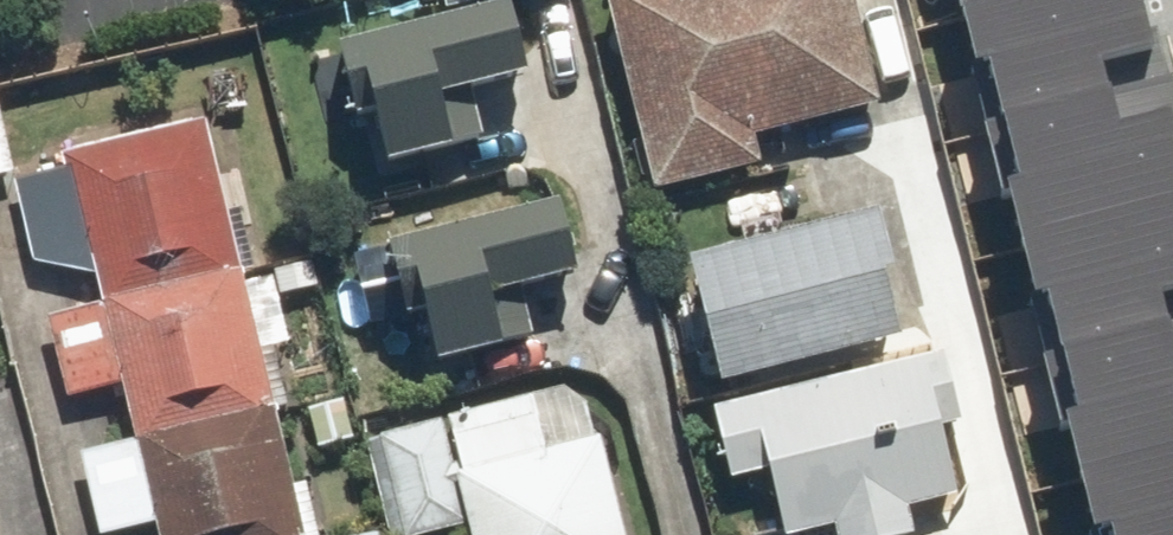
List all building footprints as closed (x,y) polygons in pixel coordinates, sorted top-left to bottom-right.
[(596,2),(648,202),(781,167),(775,146),(877,120),(845,0),(603,0),(596,2)] [(1001,129),(1100,102),(1092,72),(1151,56),(1134,0),(990,0),(970,5),(1001,129)] [(520,85),(498,12),(322,64),(358,183),(445,157),(432,112),(520,85)] [(1032,297),(1049,292),(1065,352),(1162,326),(1155,302),(1172,297),(1172,158),(1164,125),(1111,139),(1100,102),(1001,129),(1013,178),(1001,182),(1032,297)] [(0,173),(0,189),(23,277),(77,263),(90,312),(235,275),(196,123),(0,173)] [(487,317),(581,293),(560,210),(356,261),(388,389),(499,361),(487,317)] [(866,231),(666,281),(699,411),(899,360),(866,231)] [(90,312),(35,326),(58,416),(114,401),(126,450),(270,413),(235,275),(90,312)] [(1095,521),(1113,516),(1118,534),(1172,534),(1172,361),(1162,326),(1065,352),(1077,403),(1064,407),(1095,521)] [(703,420),(720,502),(753,495),(761,534),(910,534),(908,529),(964,518),(934,373),(703,420)] [(357,452),(381,534),(611,534),(569,391),(357,452)] [(71,464),(89,534),(302,534),(270,413),(126,450),(71,464)]
